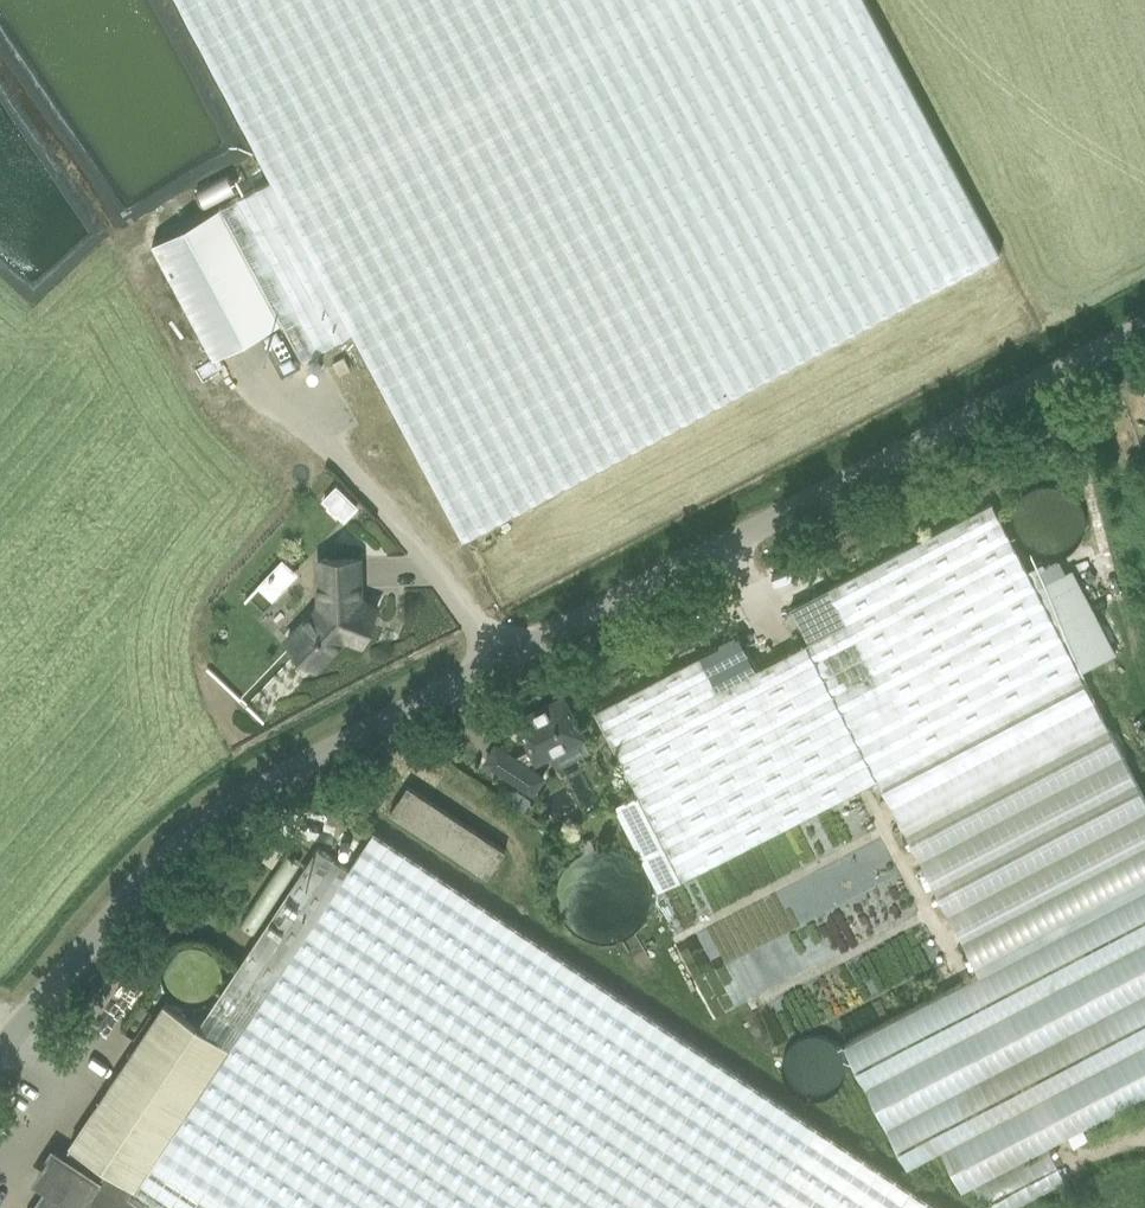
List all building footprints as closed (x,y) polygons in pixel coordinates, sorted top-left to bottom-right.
[(302,358),(353,331),(463,538),(1000,252),(866,0),(176,0),(272,179),(220,207),(153,242),(214,357),(282,320),(302,358)] [(202,186),(206,200),(233,191),(229,178),(202,186)] [(279,323),(260,333),(283,375),(301,365),(279,323)] [(1085,527),(1085,519),(1085,514),(1083,506),(1079,498),(1074,493),(1068,489),(1062,485),(1054,483),(1047,483),(1037,484),(1032,486),(1026,490),(1021,494),(1017,500),(1013,508),(1012,514),(1011,522),(1012,528),(1015,535),(1019,542),(1024,548),(1030,552),(1037,555),(1043,556),(1050,557),(1059,555),(1065,553),(1071,549),(1075,545),(1080,539),(1083,533),(1085,527)] [(357,506),(337,486),(323,500),(329,505),(327,507),(337,517),(339,515),(344,520),(357,506)] [(701,653),(596,708),(684,878),(878,777),(980,973),(844,1044),(908,1166),(941,1149),(963,1189),(1144,1094),(1144,799),(1078,672),(1036,587),(992,502),(829,587),(846,620),(809,640),(757,667),(719,687),(701,653)] [(284,555),(259,584),(275,598),(300,570),(284,555)] [(363,643),(377,605),(361,599),(359,558),(319,559),(320,605),(288,639),(317,667),(346,637),(363,643)] [(1036,587),(1078,672),(1116,652),(1073,568),(1066,572),(1036,587)] [(846,620),(829,587),(791,607),(809,640),(846,620)] [(739,634),(701,653),(719,687),(757,667),(739,634)] [(526,764),(537,759),(538,761),(585,737),(564,696),(516,720),(531,748),(515,757),(497,745),(486,760),(534,792),(544,776),(526,764)] [(506,850),(408,785),(390,811),(488,876),(506,850)] [(533,800),(517,789),(509,801),(524,812),(533,800)] [(374,832),(350,868),(318,846),(198,1025),(229,1046),(135,1188),(166,1207),(945,1207),(817,1126),(374,832)] [(263,860),(273,866),(283,850),(274,844),(263,860)] [(71,1145),(45,1185),(51,1189),(38,1207),(56,1207),(64,1197),(80,1207),(148,1207),(130,1195),(135,1188),(229,1046),(198,1025),(165,1003),(71,1145)] [(839,1036),(794,1037),(795,1078),(840,1077),(839,1036)]
